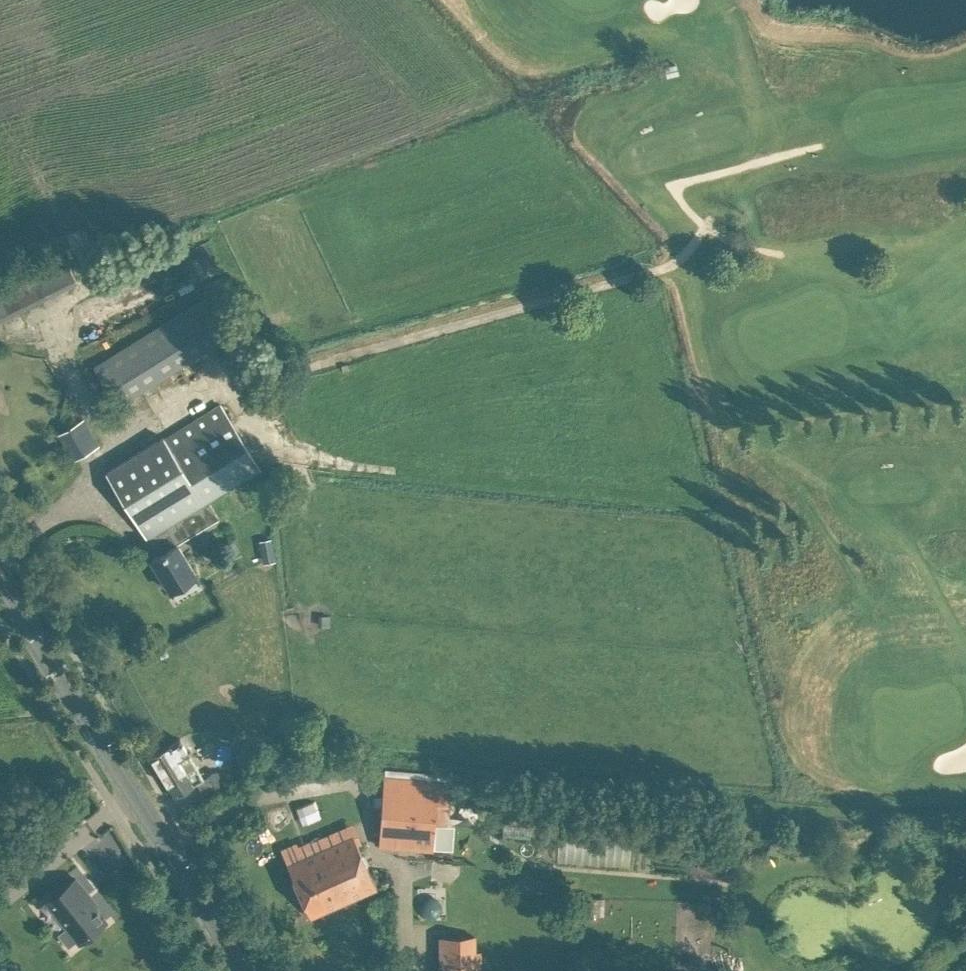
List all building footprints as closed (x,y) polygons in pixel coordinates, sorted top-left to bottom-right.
[(210,292),(169,318),(194,358),(235,332),(210,292)] [(194,358),(169,318),(93,365),(117,405),(194,358)] [(124,460),(107,471),(148,537),(152,534),(165,525),(176,543),(218,518),(206,499),(259,466),(225,411),(220,403),(167,437),(165,434),(124,460)] [(159,554),(152,558),(171,589),(188,579),(195,574),(176,543),(165,525),(152,534),(160,547),(156,549),(159,554)] [(203,795),(220,784),(217,770),(205,777),(180,737),(150,755),(175,795),(195,783),(203,795)] [(319,762),(303,765),(305,774),(321,771),(319,762)] [(451,781),(384,776),(384,777),(412,779),(410,798),(383,795),(378,844),(433,849),(438,781),(450,782),(451,781)] [(356,834),(306,856),(288,864),(311,916),(378,885),(356,834)] [(96,903),(76,878),(47,900),(79,941),(106,920),(94,904),(96,903)] [(440,936),(440,970),(477,970),(477,936),(440,936)]
